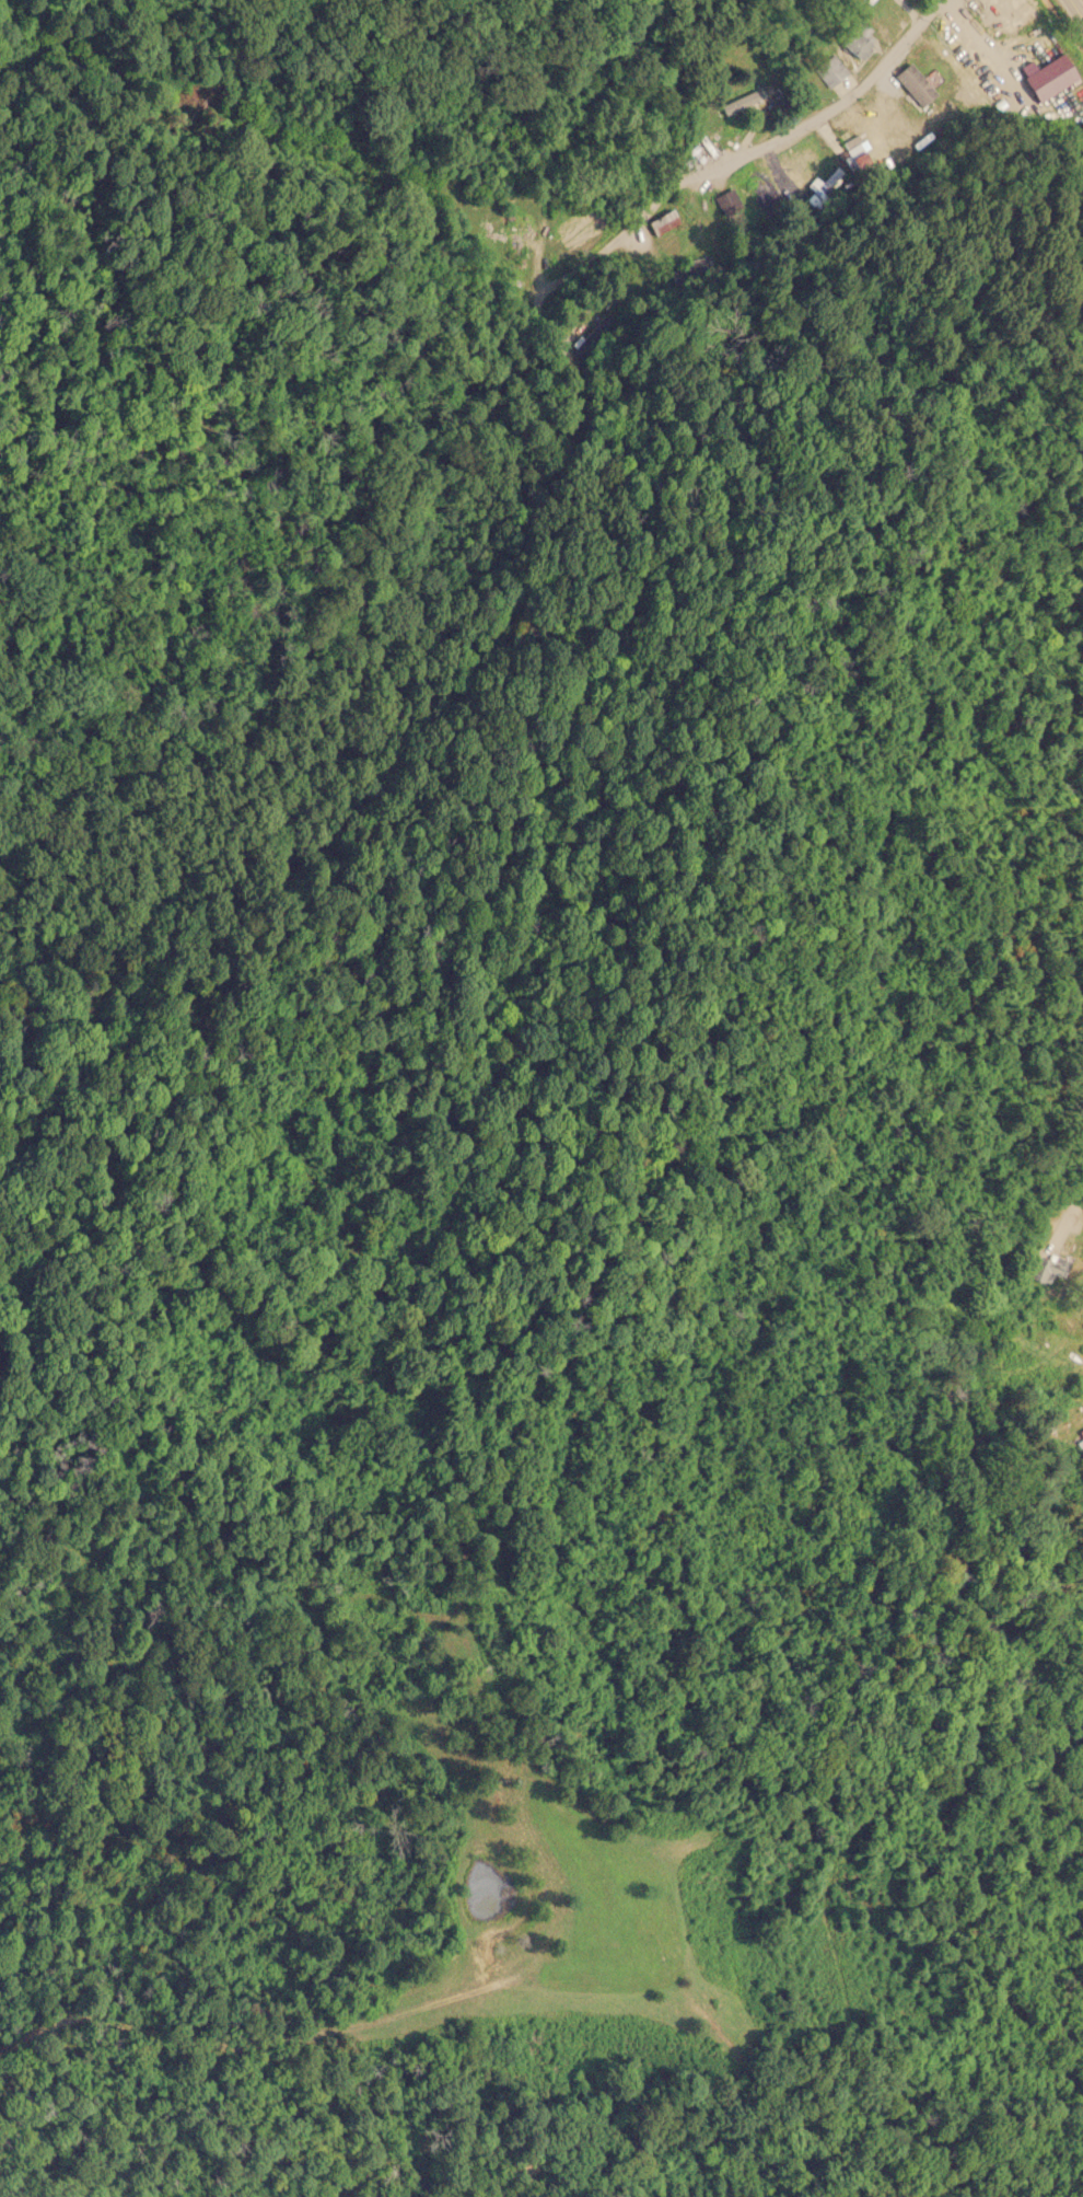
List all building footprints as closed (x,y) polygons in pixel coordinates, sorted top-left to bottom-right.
[(857,59),(871,45),(851,26),(838,42),(857,59)] [(848,72),(834,54),(814,69),(829,88),(848,72)] [(894,76),(920,108),(936,95),(911,62),(894,76)] [(765,97),(761,89),(717,106),(720,116),(765,97)] [(865,155),(859,144),(849,150),(854,161),(865,155)] [(781,166),(795,190),(818,176),(804,152),(781,166)] [(736,181),(768,211),(777,201),(746,171),(736,181)] [(651,222),(659,233),(677,221),(671,209),(651,222)] [(1023,1274),(1048,1285),(1051,1279),(1059,1282),(1068,1261),(1055,1256),(1051,1262),(1033,1253),(1023,1274)]
